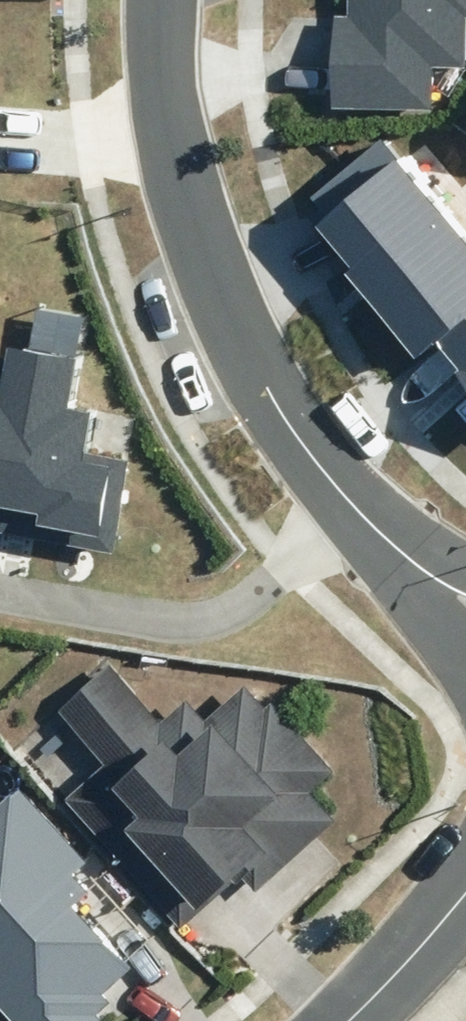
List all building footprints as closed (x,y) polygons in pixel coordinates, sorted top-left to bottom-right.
[(343,12),(328,12),(328,110),(429,111),(429,65),(463,66),(464,14),(465,14),(465,0),(343,0),(343,12)] [(465,316),(465,226),(388,134),(307,201),(324,221),(316,228),(351,268),(344,274),(415,358),(435,341),(465,316)] [(35,305),(27,350),(7,347),(5,359),(0,358),(0,531),(111,550),(126,462),(87,455),(95,413),(74,409),(91,314),(35,305)] [(435,341),(459,369),(455,373),(465,386),(465,316),(435,341)] [(160,720),(109,661),(52,711),(99,764),(65,794),(180,924),(219,890),(225,897),(246,878),(255,889),(333,822),(310,797),(337,773),(272,699),(264,706),(244,683),(205,718),(186,697),(160,720)] [(0,798),(0,1008),(12,1020),(93,1020),(90,1018),(106,1002),(99,994),(128,967),(72,907),(91,889),(77,875),(92,862),(18,782),(0,798)]
